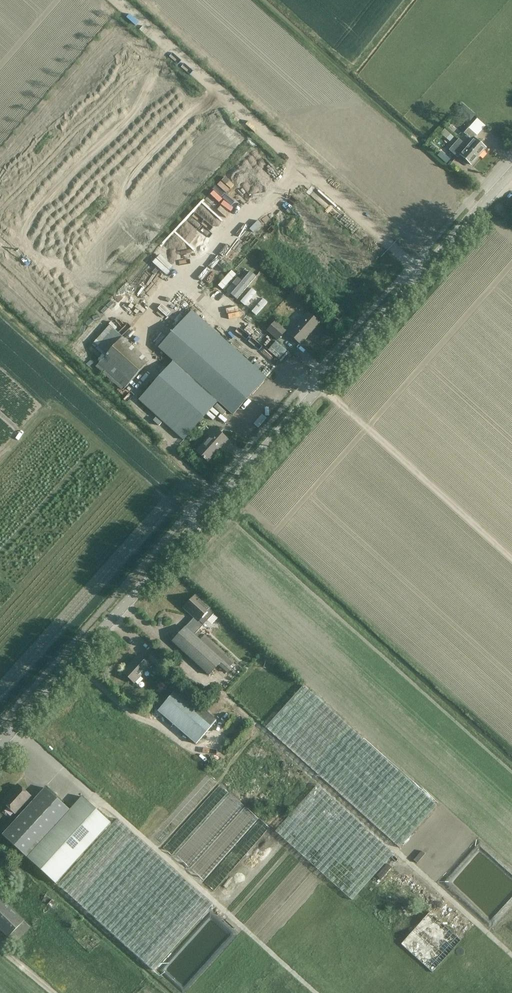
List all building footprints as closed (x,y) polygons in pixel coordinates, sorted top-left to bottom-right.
[(470,121),(475,115),(462,104),(457,109),(470,121)] [(472,140),(467,146),(479,156),(486,148),(475,138),(477,135),(469,128),(464,133),(472,140)] [(454,138),(445,130),(441,134),(449,142),(454,138)] [(471,165),(479,156),(467,146),(462,152),(454,145),(449,150),(458,157),(460,155),(471,165)] [(217,200),(229,189),(222,181),(209,192),(217,200)] [(184,218),(177,227),(187,235),(194,227),(184,218)] [(175,254),(187,239),(175,229),(163,244),(175,254)] [(223,288),(236,274),(232,269),(218,284),(223,288)] [(245,305),(257,291),(252,287),(240,301),(245,305)] [(256,315),(268,302),(263,298),(252,311),(256,315)] [(233,414),(266,377),(192,310),(158,348),(173,361),(139,400),(183,440),(218,401),(233,414)] [(308,312),(289,333),(301,344),(320,323),(308,312)] [(275,321),(267,330),(278,340),(286,331),(275,321)] [(128,322),(121,330),(125,333),(132,325),(128,322)] [(122,390),(125,387),(126,388),(145,367),(144,366),(149,360),(122,336),(109,324),(92,344),(102,353),(96,359),(99,362),(95,366),(122,390)] [(287,349),(276,340),(268,349),(279,358),(287,349)] [(208,462),(228,439),(213,426),(208,432),(211,435),(196,451),(208,462)] [(210,609),(195,595),(184,607),(194,616),(185,626),(194,634),(203,624),(199,620),(210,609)] [(227,672),(231,668),(194,634),(185,626),(172,641),(209,674),(218,664),(227,672)] [(235,661),(201,630),(196,636),(223,660),(230,666),(235,661)] [(158,667),(163,662),(153,653),(148,659),(149,660),(146,663),(138,655),(123,672),(134,682),(150,665),(149,665),(152,662),(158,667)] [(171,681),(151,704),(158,710),(196,743),(216,720),(171,681)] [(265,727),(384,834),(399,847),(436,805),(303,685),(265,727)] [(198,823),(228,790),(221,784),(191,817),(198,823)] [(352,899),(357,894),(394,853),(317,784),(275,830),(352,899)] [(15,821),(10,816),(0,826),(0,834),(2,836),(3,835),(55,883),(111,822),(82,796),(70,809),(46,787),(33,801),(29,797),(30,796),(18,785),(3,802),(15,813),(23,804),(27,808),(15,821)] [(117,818),(58,884),(96,918),(155,852),(117,818)] [(417,862),(425,853),(422,850),(414,859),(417,862)] [(153,970),(213,904),(155,852),(96,918),(153,970)] [(382,879),(392,867),(387,863),(377,875),(382,879)] [(49,904),(53,899),(46,893),(42,898),(49,904)] [(30,926),(0,896),(0,928),(15,943),(30,926)] [(461,940),(429,912),(401,943),(432,971),(461,940)]
